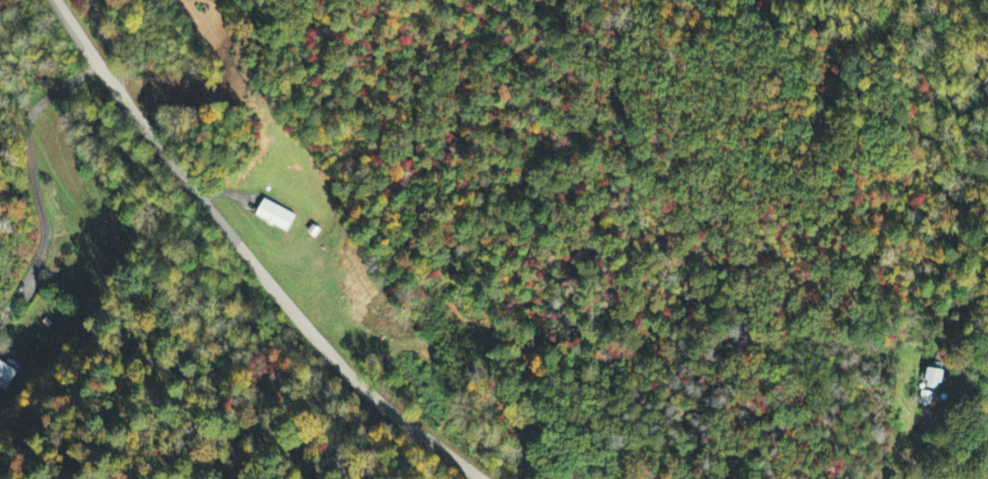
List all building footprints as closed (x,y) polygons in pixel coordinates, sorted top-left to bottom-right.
[(256,219),(288,234),(296,217),(264,202),(256,219)] [(20,368),(7,360),(4,365),(0,363),(0,394),(3,396),(20,368)] [(943,392),(946,373),(922,369),(921,381),(930,383),(929,390),(943,392)]
